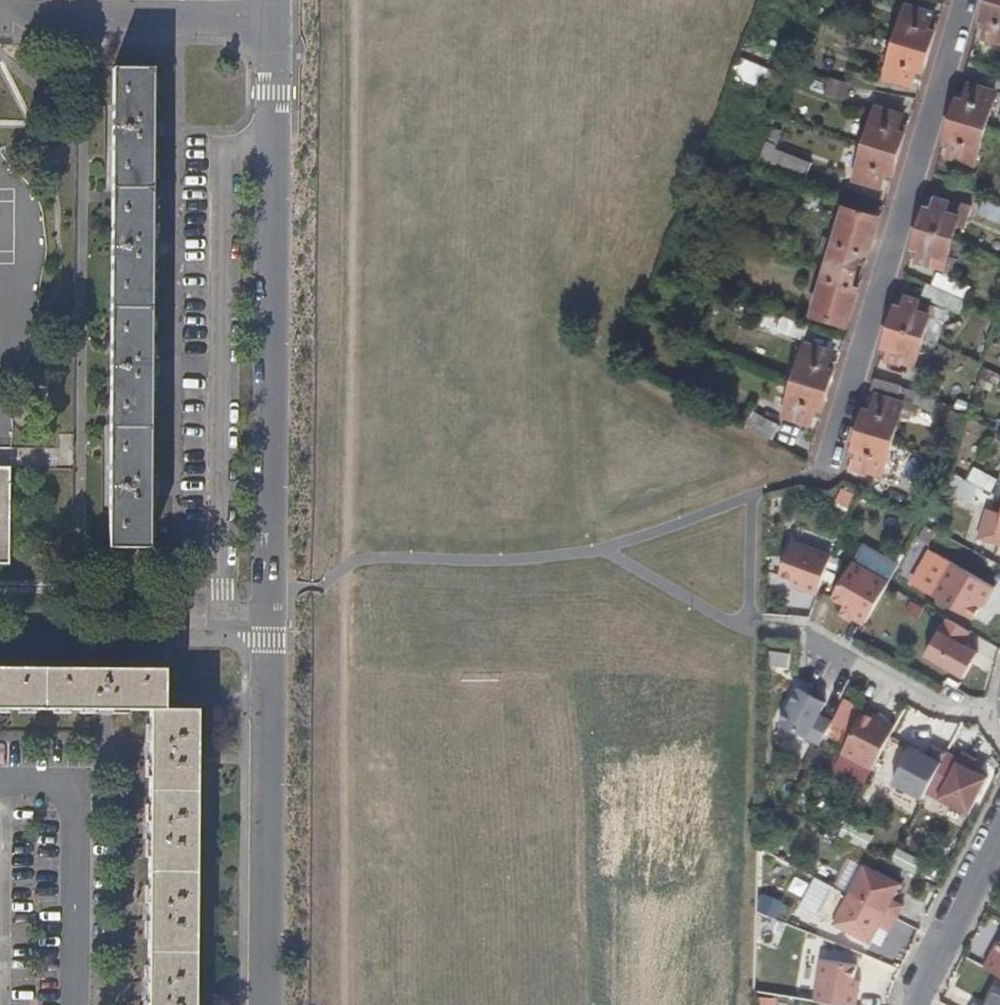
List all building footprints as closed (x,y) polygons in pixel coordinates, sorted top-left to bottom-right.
[(985,23),(981,39),(999,44),(999,5),(985,0),(978,21),(985,23)] [(933,15),(904,5),(893,43),(927,54),(934,33),(928,31),(933,15)] [(893,43),(873,36),(870,47),(891,53),(893,43)] [(893,43),(891,53),(883,79),(912,88),(913,80),(919,82),(927,54),(893,43)] [(766,86),(772,66),(740,57),(734,77),(766,86)] [(152,68),(111,68),(107,548),(147,549),(152,68)] [(877,78),(852,71),(849,83),(849,85),(873,91),(877,78)] [(849,83),(827,78),(823,95),(844,101),(849,85),(849,83)] [(964,93),(958,91),(950,119),(984,129),(995,93),(966,84),(964,93)] [(903,116),(874,107),(863,144),(897,154),(906,125),(901,124),(903,116)] [(984,129),(950,119),(941,148),(947,150),(945,158),(974,166),(984,129)] [(782,132),(769,127),(757,161),(805,179),(811,163),(775,149),(782,132)] [(897,154),(863,144),(852,180),(881,189),(883,182),(889,183),(897,154)] [(932,202),(925,200),(917,229),(952,239),(963,204),(947,199),(946,202),(933,198),(932,202)] [(981,201),(975,217),(999,227),(999,209),(981,201)] [(878,219),(844,209),(834,241),(822,238),(817,255),(829,258),(827,263),(857,271),(862,254),(867,255),(878,219)] [(952,239),(917,229),(911,249),(917,251),(914,261),(928,266),(931,255),(946,260),(952,239)] [(827,263),(826,267),(811,316),(846,327),(857,290),(852,288),(857,271),(827,263)] [(955,285),(944,280),(940,287),(951,292),(955,285)] [(925,284),(919,297),(948,309),(958,314),(964,301),(925,284)] [(903,300),(897,298),(888,327),(923,338),(936,343),(943,322),(944,323),(948,309),(904,297),(903,300)] [(759,312),(756,323),(805,339),(808,328),(759,312)] [(998,320),(989,334),(999,340),(999,322),(998,320)] [(923,338),(888,327),(881,348),(887,350),(884,361),(900,365),(903,355),(917,359),(923,338)] [(802,349),(799,361),(793,381),(827,391),(836,362),(830,360),(833,352),(804,344),(802,349)] [(802,349),(794,346),(791,358),(799,361),(802,349)] [(977,377),(979,377),(975,385),(989,392),(998,376),(981,368),(977,377)] [(872,378),(869,391),(874,392),(912,404),(916,391),(872,378)] [(827,391),(793,381),(781,417),(810,426),(815,409),(821,411),(827,391)] [(871,402),(866,401),(857,430),(892,441),(899,418),(909,421),(914,405),(912,404),(874,392),(871,402)] [(779,427),(752,412),(744,426),(765,437),(772,441),(779,427)] [(892,441),(857,430),(849,459),(854,460),(852,467),(881,477),(892,441)] [(7,563),(8,467),(0,467),(0,563),(7,563)] [(996,479),(973,467),(965,481),(975,486),(990,493),(996,479)] [(965,481),(952,474),(944,491),(967,502),(975,486),(965,481)] [(927,505),(916,499),(911,510),(923,515),(927,505)] [(985,508),(975,540),(999,546),(999,513),(985,508)] [(831,557),(791,542),(778,576),(792,581),(790,586),(817,596),(831,557)] [(888,583),(850,562),(830,599),(842,606),(840,610),(852,617),(865,624),(886,586),(888,583)] [(990,587),(947,562),(929,595),(972,620),(983,600),(990,587)] [(993,588),(990,587),(983,600),(985,602),(993,588)] [(840,610),(838,614),(850,621),(852,617),(840,610)] [(968,632),(945,619),(924,656),(962,679),(976,655),(960,646),(968,632)] [(0,668),(0,709),(149,710),(147,1004),(193,1004),(196,710),(163,709),(163,669),(0,668)] [(824,702),(796,688),(777,725),(819,746),(831,722),(818,715),(824,702)] [(894,726),(863,710),(839,755),(871,771),(894,726)] [(926,756),(909,748),(891,784),(921,800),(945,753),(931,746),(926,756)] [(975,759),(961,752),(936,800),(967,815),(986,778),(970,770),(975,759)] [(899,849),(894,863),(921,873),(926,858),(899,849)] [(900,884),(863,865),(848,896),(894,920),(902,906),(891,901),(900,884)] [(894,920),(848,896),(832,925),(870,944),(877,927),(888,932),(894,920)] [(764,915),(784,916),(785,900),(765,899),(764,915)] [(999,937),(983,968),(999,977),(999,938),(999,937)] [(819,960),(813,1002),(834,1004),(855,1004),(858,982),(853,981),(855,965),(819,960)] [(991,993),(985,1004),(999,1004),(999,998),(991,993)] [(781,998),(761,997),(760,1004),(780,1004),(781,998)]
